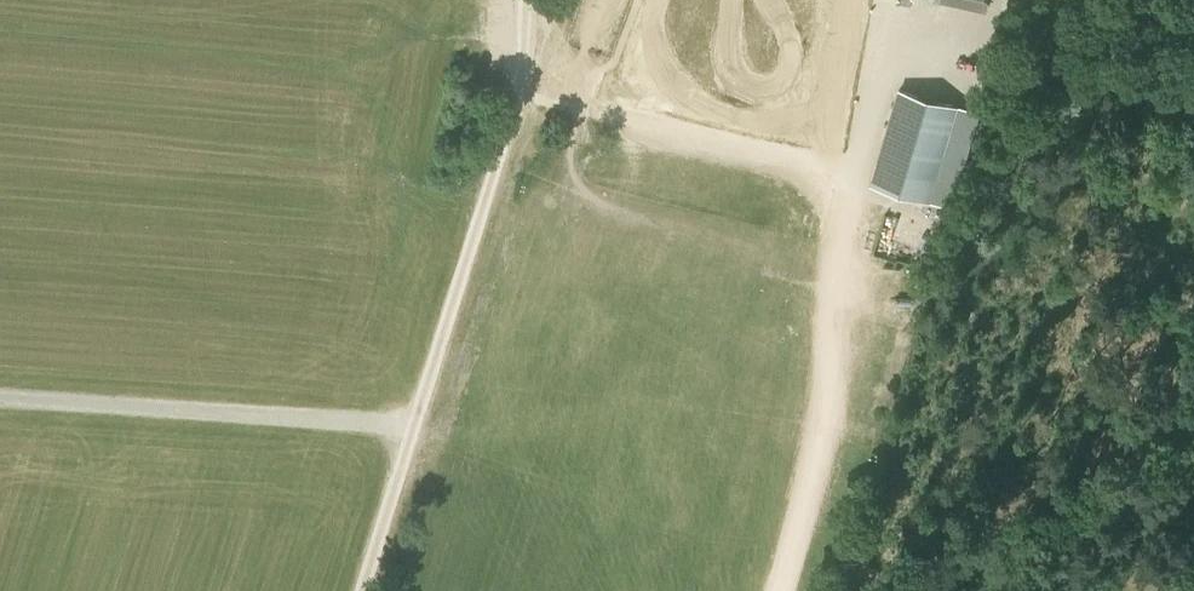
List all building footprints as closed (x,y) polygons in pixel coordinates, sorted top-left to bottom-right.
[(958,104),(898,87),(870,182),(930,199),(958,104)]
